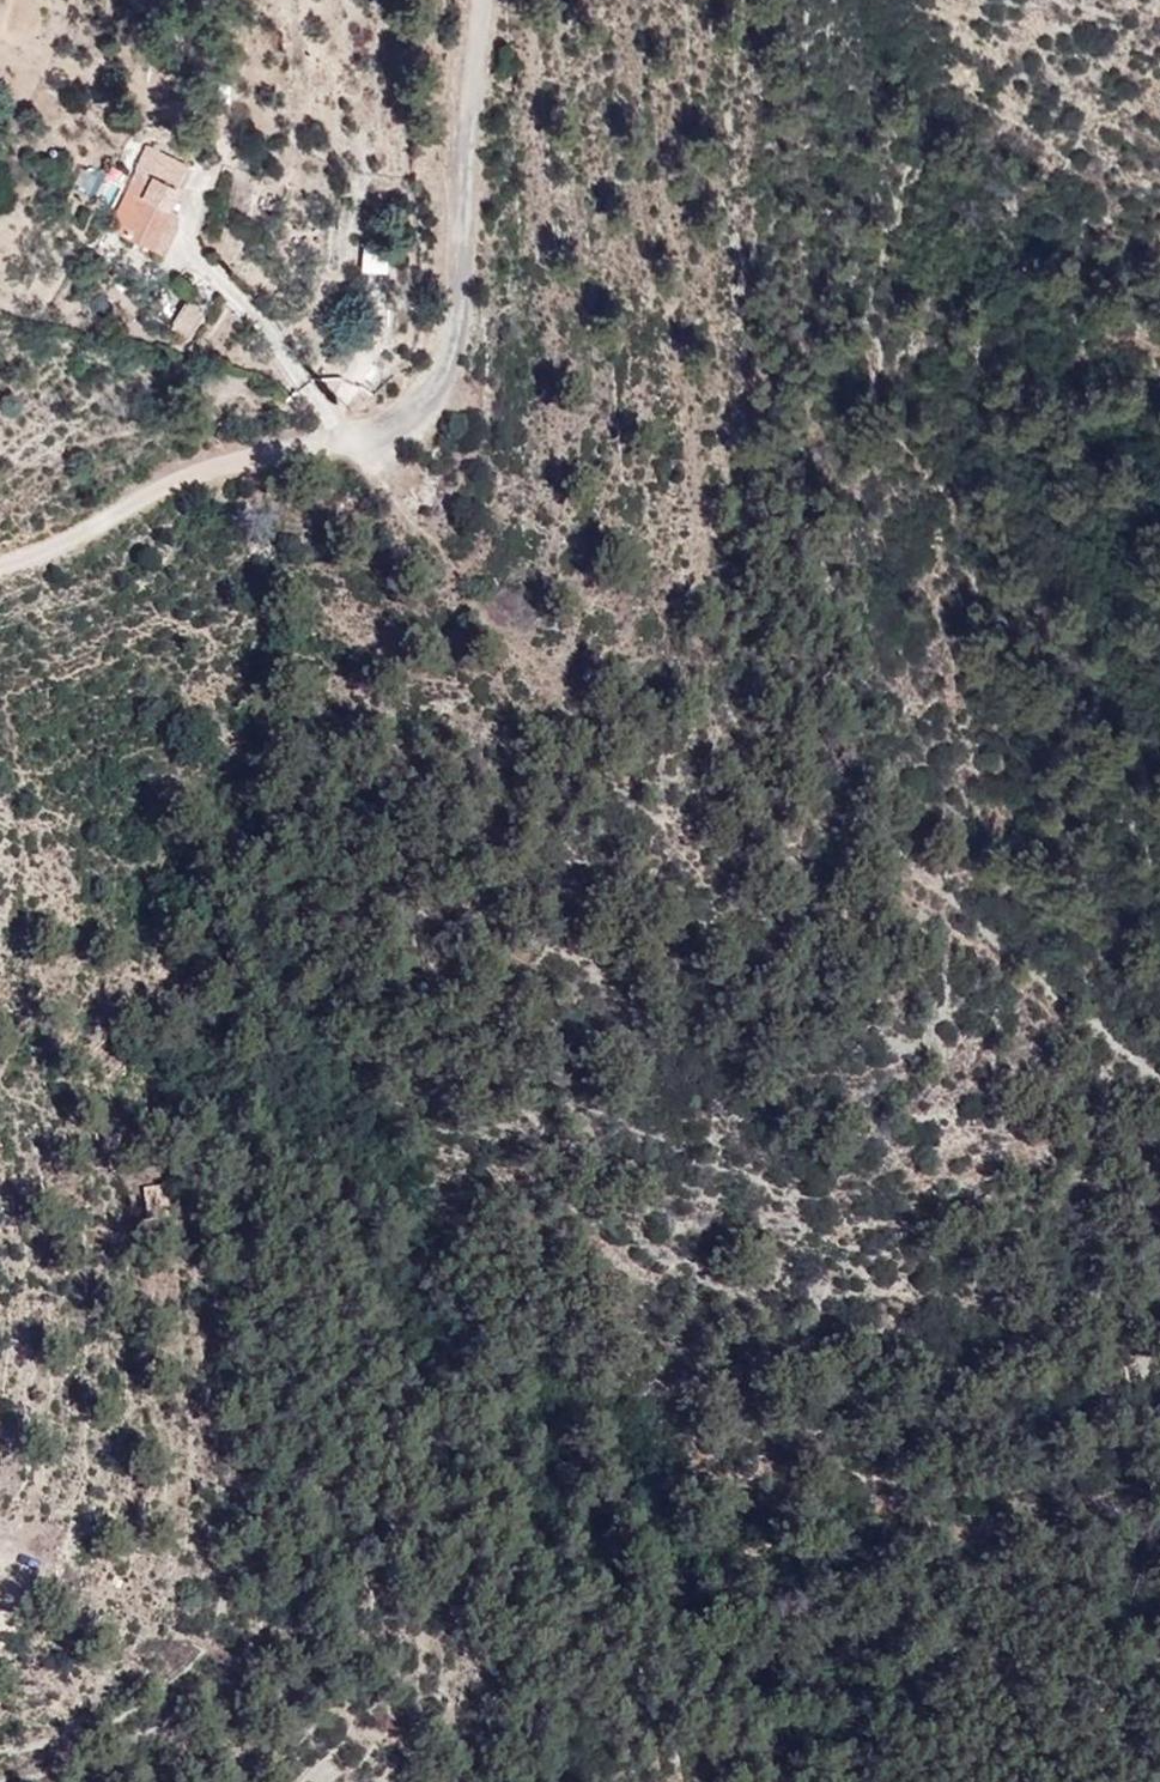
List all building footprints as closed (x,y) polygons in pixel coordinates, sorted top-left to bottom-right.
[(96,242),(122,257),(147,218),(121,201),(96,242)]
